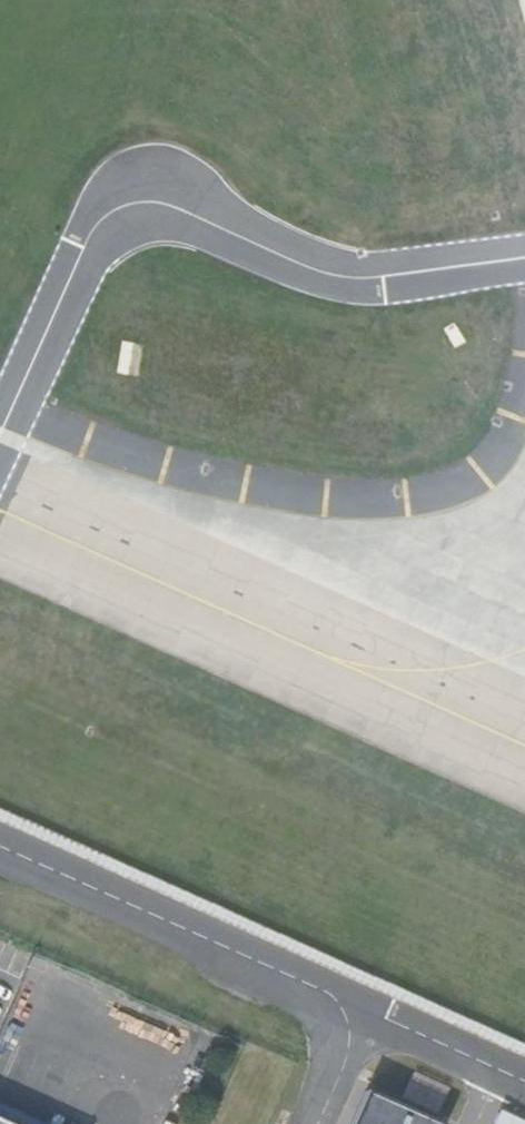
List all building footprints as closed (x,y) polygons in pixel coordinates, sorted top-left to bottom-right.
[(365,1098),(354,1123),(425,1123),(365,1098)] [(0,1114),(0,1123),(22,1123),(0,1114)]
